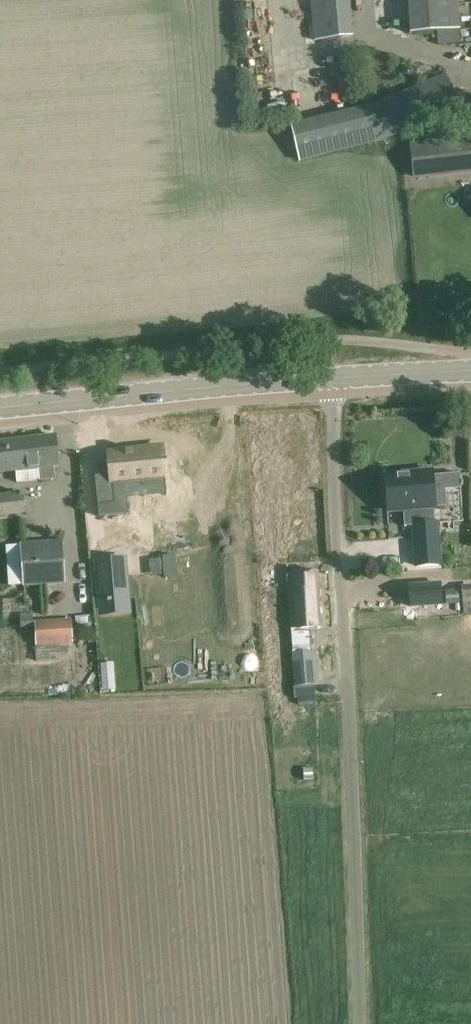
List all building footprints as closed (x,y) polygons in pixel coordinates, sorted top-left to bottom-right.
[(350,0),(310,0),(313,31),(310,31),(310,41),(353,37),(350,0)] [(409,34),(460,30),(457,0),(407,0),(409,34)] [(344,58),(343,72),(357,74),(358,59),(344,58)] [(405,67),(402,71),(403,77),(406,79),(412,79),(415,75),(414,69),(410,66),(405,67)] [(288,113),(291,149),(383,140),(459,108),(444,73),(368,106),(288,113)] [(410,146),(414,177),(470,170),(470,139),(410,146)] [(16,483),(40,480),(56,479),(54,465),(58,464),(57,457),(55,437),(0,443),(0,471),(15,469),(16,483)] [(109,452),(111,472),(113,503),(101,504),(100,504),(99,504),(99,503),(97,503),(99,517),(128,514),(127,501),(126,487),(141,486),(141,489),(164,486),(165,496),(167,496),(162,447),(139,450),(139,449),(118,451),(109,452)] [(444,476),(432,476),(432,473),(431,473),(385,476),(388,511),(403,510),(405,526),(413,526),(417,567),(439,565),(436,523),(434,523),(433,507),(434,507),(446,506),(445,490),(444,476)] [(23,492),(0,494),(0,517),(26,514),(23,492)] [(66,585),(63,541),(20,543),(23,587),(66,585)] [(109,558),(94,559),(95,572),(98,600),(130,597),(127,556),(110,558),(109,558)] [(175,556),(163,557),(165,578),(176,577),(175,556)] [(318,572),(286,574),(292,629),(321,628),(318,590),(319,590),(318,572)] [(441,604),(440,584),(409,586),(410,607),(441,604)] [(461,585),(462,604),(463,604),(463,613),(470,613),(470,585),(461,585)] [(33,614),(21,615),(21,628),(34,627),(33,614)] [(73,644),(72,620),(35,621),(35,645),(73,644)] [(114,681),(113,670),(97,671),(98,682),(114,681)] [(313,768),(303,769),(304,781),(314,780),(313,768)]
